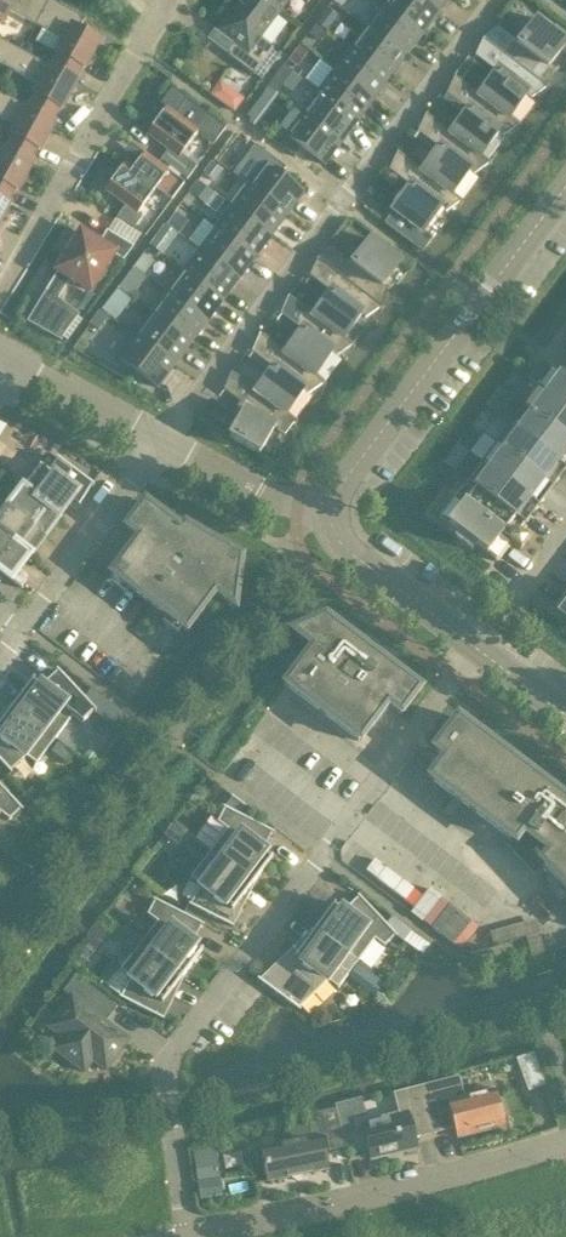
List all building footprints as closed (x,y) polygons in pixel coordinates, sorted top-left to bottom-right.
[(1,25),(8,11),(36,26),(50,2),(47,0),(0,0),(0,24),(1,25)] [(263,0),(243,0),(220,31),(234,43),(225,55),(253,75),(273,49),(259,38),(279,12),(263,0)] [(279,12),(287,0),(263,0),(279,12)] [(384,6),(424,36),(440,15),(421,0),(389,0),(384,6)] [(440,15),(451,0),(421,0),(440,15)] [(50,2),(36,26),(64,41),(56,55),(58,56),(51,68),(50,69),(76,83),(75,82),(82,69),(83,70),(99,42),(80,31),(85,21),(50,2)] [(424,36),(384,6),(368,28),(408,58),(424,36)] [(338,15),(329,9),(327,11),(318,24),(325,29),(326,30),(338,15)] [(505,56),(550,90),(551,89),(549,88),(553,69),(551,67),(565,47),(565,41),(552,30),(538,20),(520,44),(517,41),(505,56)] [(318,24),(310,34),(318,40),(325,29),(318,24)] [(552,30),(565,41),(565,32),(556,25),(552,30)] [(368,28),(352,49),(391,80),(408,58),(368,28)] [(12,71),(21,53),(22,53),(0,41),(0,64),(12,71)] [(298,66),(308,52),(301,46),(291,60),(298,66)] [(352,49),(335,71),(375,101),(391,80),(352,49)] [(21,53),(12,71),(39,86),(34,96),(35,97),(28,109),(28,110),(54,124),(54,123),(52,122),(59,110),(61,111),(76,83),(50,69),(51,68),(49,68),(22,53),(21,53)] [(497,73),(480,96),(521,128),(522,127),(511,119),(529,96),(531,98),(548,89),(550,90),(505,56),(494,71),(497,73)] [(455,76),(461,81),(474,63),(470,60),(468,59),(455,76)] [(268,88),(277,94),(292,73),(283,66),(268,88)] [(335,71),(319,92),(359,123),(375,101),(335,71)] [(232,87),(220,104),(236,116),(249,99),(232,87)] [(277,94),(268,88),(258,102),(267,108),(277,94)] [(319,92),(303,114),(343,144),(359,123),(319,92)] [(468,111),(451,134),(493,166),(493,165),(483,157),(500,134),(502,136),(519,127),(521,128),(480,96),(477,93),(465,109),(468,111)] [(17,127),(11,137),(13,137),(6,150),(6,151),(31,165),(32,164),(30,163),(37,150),(39,151),(54,124),(28,110),(28,109),(27,108),(0,94),(0,118),(17,127)] [(166,109),(147,135),(168,151),(161,161),(188,180),(197,167),(181,155),(197,134),(213,146),(226,129),(186,99),(174,114),(166,109)] [(343,144),(303,114),(286,137),(288,138),(302,148),(326,167),(343,144)] [(241,153),(249,137),(236,130),(228,146),(241,153)] [(440,149),(423,172),(422,172),(464,204),(464,203),(454,195),(471,172),(474,174),(491,165),(492,166),(493,166),(451,134),(448,131),(437,147),(440,149)] [(281,147),(295,157),(295,158),(302,148),(288,138),(281,147)] [(224,146),(214,161),(229,171),(239,157),(224,146)] [(9,206),(9,205),(8,204),(15,191),(16,192),(31,165),(6,151),(6,150),(4,149),(0,147),(0,201),(9,206)] [(124,165),(105,191),(125,206),(117,218),(134,229),(142,218),(137,215),(156,190),(171,202),(184,185),(144,155),(132,171),(124,165)] [(266,165),(282,176),(287,170),(275,161),(271,158),(266,165)] [(249,187),(288,217),(305,194),(282,176),(266,165),(265,164),(249,187)] [(422,172),(423,172),(420,169),(408,185),(411,187),(393,211),(395,213),(385,225),(423,254),(434,240),(425,233),(441,210),(444,212),(462,203),(463,204),(464,204),(422,172)] [(198,182),(190,194),(200,201),(208,189),(198,182)] [(288,217),(249,187),(232,208),(272,238),(288,217)] [(9,206),(0,201),(0,222),(9,206)] [(272,238),(232,208),(216,230),(256,260),(272,238)] [(173,216),(166,225),(177,233),(183,224),(173,216)] [(256,260),(216,230),(200,251),(240,282),(256,260)] [(81,234),(26,323),(60,342),(79,315),(58,300),(70,280),(90,292),(112,255),(123,262),(133,248),(107,232),(98,245),(81,234)] [(350,262),(339,277),(383,310),(384,310),(382,308),(389,291),(384,288),(402,264),(371,240),(353,264),(350,262)] [(240,282),(200,251),(184,273),(224,303),(240,282)] [(224,303),(184,273),(168,295),(207,325),(224,303)] [(117,290),(126,297),(127,296),(137,304),(140,300),(131,294),(140,282),(129,274),(117,290)] [(331,294),(314,317),(355,348),(345,340),(362,317),(367,320),(381,310),(383,311),(383,310),(339,277),(328,291),(331,294)] [(109,300),(106,304),(123,317),(134,303),(126,297),(117,290),(109,300)] [(207,325),(168,295),(151,316),(191,346),(207,325)] [(90,324),(98,330),(109,317),(101,311),(90,324)] [(302,332),(285,354),(285,355),(326,386),(327,386),(316,378),(333,355),(338,359),(353,348),(354,349),(355,348),(314,317),(311,314),(299,329),(302,332)] [(151,316),(135,338),(175,368),(191,346),(151,316)] [(175,368),(135,338),(118,360),(158,390),(175,368)] [(274,370),(257,392),(256,393),(298,424),(288,416),(305,393),(309,396),(324,386),(326,387),(326,386),(285,355),(285,354),(282,352),(271,367),(274,370)] [(537,389),(565,411),(565,380),(552,370),(537,389)] [(523,407),(565,440),(565,411),(537,389),(523,407)] [(256,393),(257,392),(254,390),(241,406),(239,411),(244,414),(230,440),(260,457),(274,430),(284,436),(294,423),(297,425),(298,424),(256,393)] [(523,407),(509,426),(565,469),(565,440),(523,407)] [(495,445),(552,488),(565,470),(565,469),(509,426),(495,445)] [(552,488),(495,445),(481,463),(538,507),(552,488)] [(39,466),(21,490),(58,518),(70,501),(78,508),(92,486),(58,460),(48,473),(39,466)] [(481,463),(467,482),(524,525),(538,507),(481,463)] [(467,482),(453,500),(438,520),(459,535),(455,541),(471,553),(475,547),(496,563),(510,544),(520,552),(528,541),(518,533),(524,525),(467,482)] [(21,490),(6,510),(43,537),(58,518),(21,490)] [(140,537),(112,574),(194,636),(222,600),(242,615),(248,564),(188,527),(185,531),(145,502),(126,527),(140,537)] [(0,519),(0,536),(28,557),(43,537),(6,510),(0,519)] [(10,581),(20,589),(25,581),(16,574),(28,557),(0,536),(0,574),(10,581)] [(555,608),(565,616),(565,594),(555,608)] [(284,683),(283,684),(361,743),(362,742),(360,741),(386,705),(400,715),(417,693),(419,694),(419,693),(329,624),(292,639),(310,652),(286,684),(284,683)] [(32,681),(13,707),(56,740),(73,716),(83,723),(95,712),(58,672),(41,688),(32,681)] [(13,707),(2,721),(0,719),(0,762),(10,772),(27,757),(37,765),(56,740),(13,707)] [(427,777),(516,844),(517,842),(516,841),(518,838),(523,841),(514,854),(530,866),(536,857),(565,890),(565,800),(458,718),(434,750),(445,758),(430,777),(428,775),(427,777)] [(74,753),(59,742),(51,753),(66,764),(74,753)] [(0,813),(10,821),(22,809),(0,785),(0,814),(0,813)] [(227,829),(210,853),(253,885),(272,860),(263,852),(274,832),(239,814),(244,805),(232,797),(226,807),(218,822),(227,829)] [(188,838),(181,847),(200,861),(207,852),(188,838)] [(253,885),(210,853),(191,878),(201,886),(191,906),(232,927),(245,902),(242,899),(253,885)] [(334,905),(315,931),(358,964),(376,940),(385,947),(397,935),(360,896),(344,912),(334,905)] [(140,946),(183,978),(202,952),(193,945),(204,925),(156,900),(148,915),(157,922),(140,946)] [(499,927),(504,950),(542,942),(538,920),(499,927)] [(358,964),(315,931),(305,945),(302,943),(261,982),(299,1010),(329,982),(339,989),(352,972),(360,977),(367,969),(358,964)] [(83,970),(99,949),(102,946),(88,935),(85,939),(69,960),(83,970)] [(183,978),(140,946),(128,938),(123,944),(135,952),(121,971),(131,979),(121,999),(163,1020),(176,994),(173,992),(183,978)] [(72,999),(49,1029),(63,1039),(54,1051),(85,1074),(94,1062),(107,1072),(130,1041),(107,1023),(118,1008),(77,976),(64,993),(72,999)] [(422,1086),(435,1134),(456,1129),(459,1138),(503,1126),(501,1119),(505,1115),(501,1100),(496,1098),(493,1091),(464,1098),(458,1077),(422,1086)] [(435,1134),(422,1086),(393,1094),(398,1115),(362,1124),(372,1160),(416,1149),(414,1139),(435,1134)] [(335,1110),(316,1114),(318,1123),(321,1138),(322,1137),(326,1136),(341,1133),(335,1110)] [(287,1145),(263,1151),(268,1182),(328,1169),(322,1137),(321,1138),(318,1123),(284,1131),(287,1145)] [(219,1178),(197,1181),(200,1200),(222,1197),(219,1178)]
